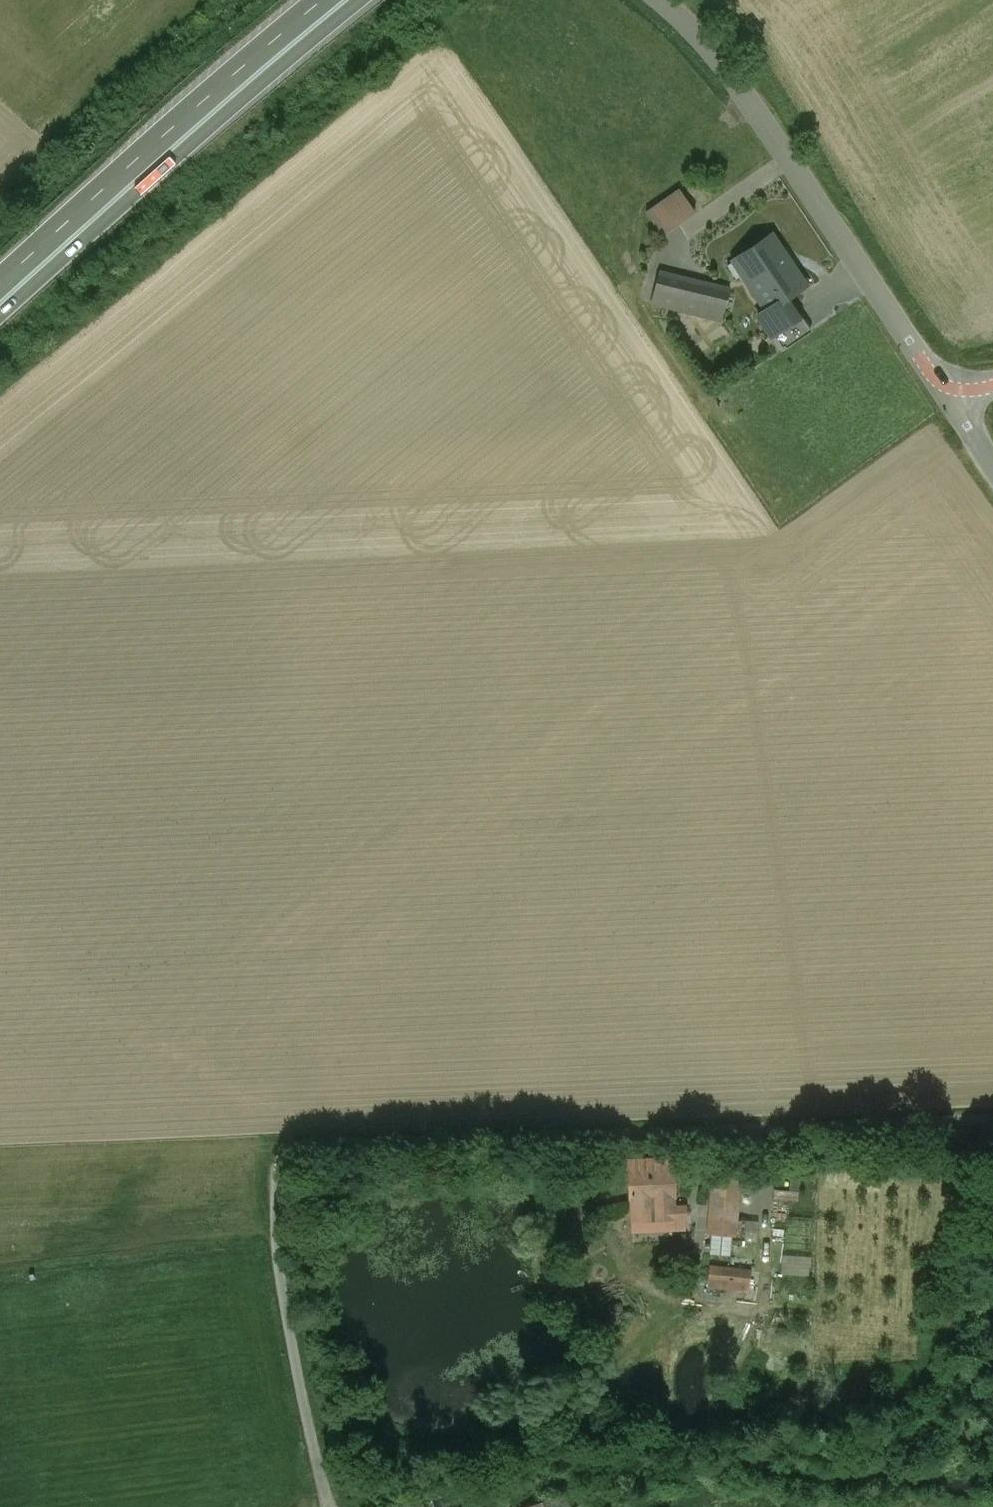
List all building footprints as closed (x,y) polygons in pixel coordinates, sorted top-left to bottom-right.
[(684,185),(652,211),(670,233),(702,208),(684,185)] [(770,236),(734,261),(766,309),(767,311),(788,297),(804,286),(770,236)] [(728,290),(687,279),(686,282),(672,278),(668,295),(707,306),(704,315),(720,319),(728,290)] [(788,297),(767,311),(766,309),(757,315),(772,337),(801,316),(788,297)] [(671,1158),(629,1159),(632,1220),(683,1217),(683,1207),(673,1208),(671,1158)] [(737,1182),(714,1180),(710,1217),(726,1218),(734,1219),(737,1182)] [(734,1219),(726,1218),(724,1232),(732,1232),(734,1219)] [(716,1233),(715,1253),(736,1253),(737,1233),(716,1233)] [(728,1269),(710,1267),(708,1279),(727,1281),(728,1269)] [(526,1506),(560,1506),(556,1495),(526,1506)]
